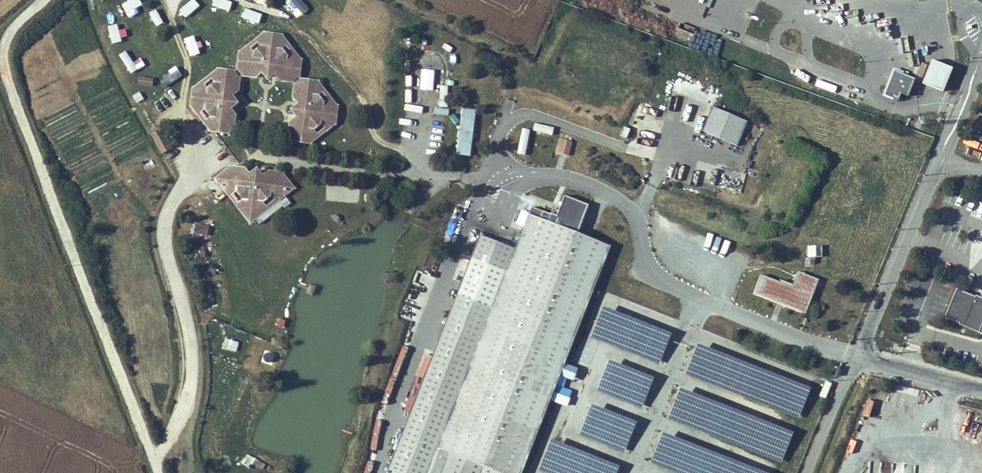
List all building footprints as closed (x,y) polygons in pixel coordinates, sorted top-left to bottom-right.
[(121,5),(126,13),(142,6),(140,0),(131,0),(121,5)] [(179,11),(186,19),(200,6),(195,0),(191,0),(179,11)] [(229,11),(232,1),(227,0),(214,0),(212,6),(229,11)] [(288,1),(300,17),(309,10),(301,0),(289,0),(288,1)] [(157,9),(149,12),(155,27),(163,24),(157,9)] [(244,9),(242,18),(259,23),(262,14),(244,9)] [(117,24),(108,26),(112,44),(121,42),(117,24)] [(291,58),(287,57),(281,50),(281,45),(286,42),(281,35),(273,34),(273,36),(272,35),(272,34),(265,33),(259,38),(262,43),(261,47),(254,53),(249,53),(246,48),(239,53),(239,60),(240,61),(240,62),(238,62),(238,69),(243,75),(247,72),(251,73),(255,77),(261,72),(261,70),(264,70),(264,72),(264,74),(266,77),(269,77),(272,75),(272,74),(272,71),(275,71),(275,74),(280,80),(285,77),(289,77),(292,82),(299,77),(300,69),(298,69),(299,68),(300,68),(301,61),(296,54),(291,58)] [(193,36),(184,39),(190,57),(200,53),(193,36)] [(931,60),(922,83),(943,91),(952,68),(931,60)] [(176,68),(159,80),(165,88),(182,76),(176,68)] [(235,104),(235,101),(233,98),(231,98),(229,98),(229,95),(232,95),(238,90),(234,85),(235,81),(240,78),(235,71),(227,71),(227,72),(226,72),(226,70),(218,69),(212,74),(216,79),(215,83),(207,89),(203,89),(199,84),(193,89),(192,97),(194,97),(193,98),(192,98),(191,105),(196,112),(201,108),(205,109),(211,117),(211,121),(206,125),(211,131),(227,133),(233,128),(230,123),(231,119),(235,116),(230,109),(228,109),(228,106),(230,106),(232,106),(235,104)] [(893,70),(888,84),(891,85),(896,71),(893,70)] [(888,84),(884,94),(898,100),(900,93),(907,95),(912,81),(905,78),(906,74),(896,71),(891,85),(888,84)] [(798,74),(796,80),(809,84),(811,78),(798,74)] [(138,77),(138,84),(152,85),(153,78),(138,77)] [(336,114),(337,107),(332,101),(327,104),(323,104),(317,96),(318,91),(322,88),(317,82),(310,81),(309,82),(308,82),(309,81),(301,80),(295,85),(298,89),(298,93),(293,97),(298,103),(301,103),(300,106),(298,106),(296,106),(293,108),(293,111),(295,114),(297,114),(299,115),(299,118),(297,117),(290,122),(294,127),(293,131),(289,135),(294,141),(301,142),(301,141),(302,141),(302,142),(310,143),(316,138),(312,133),(313,129),(321,123),(325,124),(329,128),(335,123),(336,116),(335,115),(335,114),(336,114)] [(817,81),(816,87),(829,90),(830,84),(817,81)] [(472,155),(475,108),(460,107),(458,155),(472,155)] [(702,131),(721,139),(731,115),(712,107),(702,131)] [(746,121),(731,115),(721,139),(736,145),(746,121)] [(553,134),(553,126),(534,124),(533,132),(553,134)] [(159,129),(151,134),(162,153),(170,148),(159,129)] [(572,143),(561,139),(557,152),(568,156),(572,143)] [(293,188),(281,173),(277,176),(273,176),(269,171),(264,175),(264,179),(260,179),(260,175),(258,171),(254,171),(251,173),(251,177),(247,177),(247,173),(243,168),(239,172),(235,171),(231,167),(216,179),(228,194),(232,191),(237,191),(243,199),(242,203),(238,207),(250,222),(265,210),(262,206),(262,201),(270,195),(274,196),(278,200),(293,188)] [(359,202),(360,186),(327,184),(326,200),(359,202)] [(535,204),(536,199),(524,194),(522,200),(535,204)] [(555,216),(580,225),(588,204),(564,194),(555,216)] [(451,217),(458,219),(462,206),(455,204),(451,217)] [(388,470),(395,472),(521,472),(610,246),(576,233),(580,225),(555,216),(531,206),(514,249),(480,235),(388,470)] [(193,233),(208,235),(209,225),(194,223),(193,233)] [(808,258),(822,258),(822,246),(807,246),(808,258)] [(804,267),(798,282),(767,269),(760,286),(806,305),(819,273),(804,267)] [(977,291),(976,294),(972,291),(972,290),(957,284),(946,312),(961,318),(961,317),(965,319),(965,321),(981,328),(980,329),(981,330),(981,293),(977,291)] [(206,304),(216,303),(213,286),(203,287),(206,304)] [(600,309),(591,341),(662,362),(672,331),(600,309)] [(226,338),(223,348),(236,352),(238,342),(226,338)] [(696,345),(684,376),(800,419),(812,387),(696,345)] [(608,360),(596,392),(643,408),(654,377),(608,360)] [(667,424),(784,460),(794,428),(677,392),(667,424)] [(553,393),(551,400),(566,405),(568,397),(553,393)] [(591,404),(579,436),(625,453),(637,422),(591,404)] [(661,433),(650,465),(672,472),(768,472),(661,433)] [(620,466),(550,440),(539,472),(542,472),(618,472),(620,466)]
